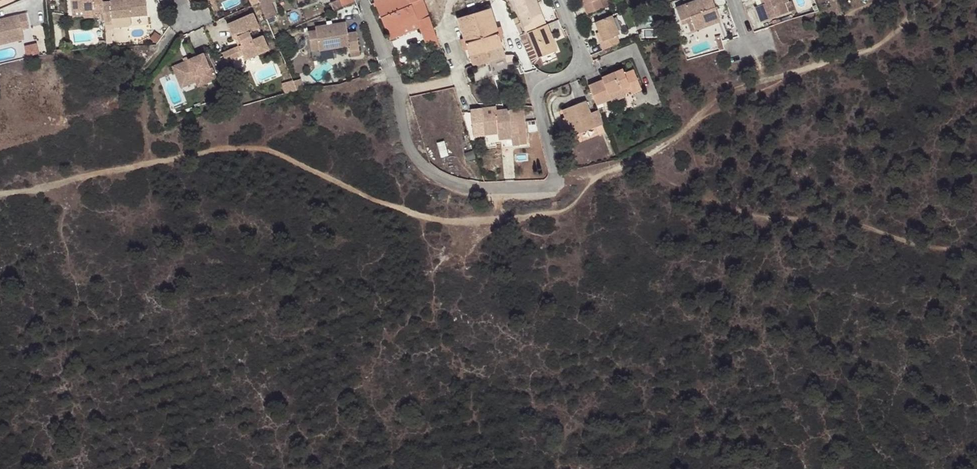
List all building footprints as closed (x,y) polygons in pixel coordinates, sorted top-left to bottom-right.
[(103,14),(102,2),(102,0),(70,0),(70,1),(71,12),(75,11),(91,10),(92,15),(103,14)] [(102,2),(103,14),(103,22),(111,22),(111,18),(146,16),(145,0),(108,0),(108,2),(102,2)] [(259,4),(266,20),(276,15),(270,0),(257,0),(259,4)] [(333,9),(356,2),(355,0),(331,0),(333,9)] [(407,0),(378,0),(373,2),(380,17),(409,5),(407,0)] [(432,26),(422,0),(421,0),(409,5),(380,17),(387,34),(415,23),(418,28),(419,32),(432,27),(432,26)] [(545,24),(535,0),(511,0),(525,33),(526,33),(545,24)] [(586,15),(603,9),(600,0),(579,0),(586,15)] [(679,19),(688,16),(693,29),(719,21),(711,0),(693,0),(675,7),(679,19)] [(763,3),(761,4),(753,7),(759,23),(787,13),(783,3),(782,0),(762,0),(763,3)] [(504,56),(489,9),(457,19),(472,67),(504,56)] [(7,43),(6,39),(23,36),(21,30),(29,28),(25,12),(0,18),(0,45),(7,43)] [(259,30),(253,15),(227,27),(234,41),(236,40),(238,39),(242,47),(239,48),(227,53),(231,62),(243,57),(244,60),(258,54),(259,56),(269,51),(263,37),(253,42),(250,34),(259,30)] [(601,51),(619,44),(616,36),(619,35),(611,16),(593,23),(597,33),(601,41),(598,43),(601,51)] [(688,16),(679,19),(681,24),(686,22),(690,31),(693,29),(688,16)] [(307,31),(308,40),(317,39),(318,51),(348,47),(350,57),(360,56),(356,32),(347,33),(345,22),(315,27),(315,30),(307,31)] [(389,40),(418,28),(415,23),(387,34),(389,40)] [(556,51),(545,24),(526,33),(537,59),(556,51)] [(424,43),(436,39),(432,27),(419,32),(424,43)] [(317,39),(308,40),(310,52),(318,51),(317,39)] [(231,62),(227,53),(223,55),(227,64),(231,62)] [(245,62),(259,56),(258,54),(244,60),(245,62)] [(202,55),(190,60),(197,77),(202,87),(216,81),(211,69),(208,69),(202,55)] [(197,77),(190,60),(171,69),(177,85),(197,77)] [(601,80),(587,86),(595,106),(610,100),(608,95),(621,90),(627,87),(629,92),(630,94),(641,90),(633,71),(624,74),(622,69),(600,77),(601,80)] [(196,90),(202,87),(197,77),(177,85),(180,90),(194,84),(196,90)] [(595,127),(603,124),(597,111),(589,114),(584,101),(561,111),(564,118),(569,131),(572,137),(595,127)] [(483,135),(483,130),(496,129),(496,134),(510,133),(510,139),(511,147),(526,145),(522,109),(496,111),(495,108),(469,111),(472,136),(483,135)] [(560,120),(565,133),(569,131),(564,118),(560,120)] [(597,134),(595,127),(572,137),(574,143),(597,134)]
